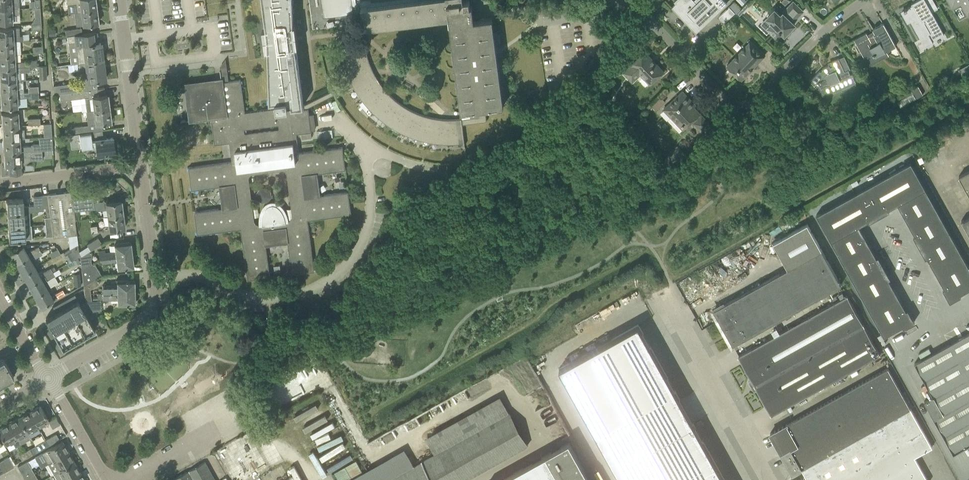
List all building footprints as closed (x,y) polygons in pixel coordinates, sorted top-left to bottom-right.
[(14,8),(19,8),(19,0),(0,0),(0,9),(14,8)] [(68,12),(75,12),(97,9),(96,3),(95,3),(95,0),(67,0),(68,12)] [(342,147),(299,153),(296,134),(311,132),(308,108),(304,109),(303,105),(293,27),(292,0),(262,0),(267,38),(269,101),(275,101),(276,108),(245,112),(240,79),(228,81),(227,72),(221,73),(220,70),(221,82),(189,86),(193,119),(181,120),(181,121),(211,117),(214,144),(229,142),(232,162),(188,167),(191,190),(222,186),(225,208),(194,212),(197,234),(241,229),(247,280),(270,277),(265,242),(287,240),(292,274),(314,271),(308,220),(351,214),(348,191),(317,195),(315,174),(345,170),(342,147)] [(323,16),(362,11),(364,28),(393,24),(422,20),(423,20),(449,17),(453,52),(457,82),(461,111),(479,109),(485,108),(503,106),(500,76),(496,47),(492,18),(478,19),(477,13),(476,9),(472,10),(472,5),(469,5),(469,0),(377,0),(371,1),(371,0),(321,0),(323,16)] [(672,7),(679,15),(680,14),(687,21),(685,22),(696,33),(727,4),(723,0),(700,0),(697,3),(693,0),(675,0),(674,1),(676,3),(672,7)] [(933,14),(926,0),(916,0),(912,2),(913,4),(904,9),(904,10),(902,12),(907,22),(911,19),(925,45),(932,41),(932,42),(933,42),(932,41),(943,35),(933,14)] [(952,8),(961,3),(967,15),(968,14),(968,0),(948,0),(952,8)] [(780,15),(774,9),(766,17),(772,23),(767,29),(777,38),(782,32),(784,35),(795,24),(793,22),(803,11),(793,1),(780,15)] [(747,3),(738,13),(740,15),(749,5),(747,3)] [(724,22),(735,12),(729,6),(719,17),(724,22)] [(5,22),(13,22),(12,13),(14,13),(19,13),(19,8),(14,8),(0,9),(0,23),(5,22)] [(97,9),(75,12),(76,20),(82,19),(83,25),(88,24),(98,23),(97,15),(98,15),(97,9)] [(866,33),(854,39),(857,45),(855,46),(858,52),(861,51),(865,58),(873,53),(876,59),(887,54),(885,51),(896,46),(888,32),(883,23),(872,29),(874,33),(868,36),(866,33)] [(13,27),(0,28),(0,41),(16,40),(20,40),(20,41),(23,41),(23,35),(19,35),(19,27),(13,27)] [(81,28),(71,29),(65,30),(66,36),(68,36),(68,35),(82,34),(81,28)] [(88,33),(82,34),(68,35),(68,36),(69,45),(76,44),(77,53),(70,54),(71,64),(79,63),(79,62),(86,61),(103,59),(101,42),(90,44),(88,33)] [(20,41),(20,40),(16,40),(0,41),(0,55),(14,54),(21,53),(20,41)] [(765,55),(758,48),(750,41),(727,65),(741,79),(765,55)] [(375,75),(372,70),(372,69),(370,66),(369,62),(368,58),(365,49),(365,45),(365,44),(338,48),(339,49),(341,48),(343,56),(345,64),(347,72),(350,80),(351,81),(353,85),(354,86),(359,96),(363,101),(370,109),(377,116),(382,120),(391,126),(400,132),(410,136),(416,138),(426,141),(437,143),(447,144),(454,143),(464,143),(464,145),(465,145),(462,124),(461,119),(461,118),(461,119),(452,120),(448,120),(440,119),(431,118),(423,115),(419,114),(411,110),(404,106),(397,101),(393,98),(387,93),(382,86),(379,82),(375,75)] [(644,51),(631,64),(623,72),(629,79),(632,82),(636,78),(635,77),(640,72),(650,83),(663,71),(644,51)] [(14,54),(0,55),(0,68),(37,65),(36,59),(26,60),(26,61),(15,62),(14,54)] [(820,71),(810,81),(817,88),(819,90),(828,86),(832,89),(834,88),(835,90),(835,91),(836,91),(841,89),(855,82),(856,82),(852,73),(850,74),(848,69),(844,71),(843,67),(839,58),(831,62),(833,65),(830,67),(829,65),(822,68),(822,70),(821,72),(820,71)] [(105,79),(103,59),(86,61),(79,62),(79,63),(80,71),(85,70),(85,72),(84,72),(83,72),(82,73),(81,74),(81,75),(81,76),(81,77),(81,78),(82,79),(83,80),(84,80),(85,80),(85,82),(105,79)] [(29,66),(37,66),(37,65),(0,68),(0,81),(16,80),(16,72),(25,71),(25,72),(29,72),(29,66)] [(39,65),(39,78),(47,78),(46,65),(39,65)] [(16,80),(0,81),(0,86),(1,94),(19,93),(19,88),(17,88),(16,80)] [(83,90),(82,82),(82,81),(69,83),(53,85),(54,94),(60,93),(83,90)] [(308,107),(353,85),(351,81),(305,104),(303,105),(304,109),(308,108),(308,107)] [(911,90),(916,99),(923,95),(918,86),(911,90)] [(107,94),(97,95),(92,96),(89,97),(88,89),(83,90),(60,93),(61,100),(85,97),(86,111),(94,110),(110,108),(109,102),(108,102),(107,94)] [(682,91),(675,98),(663,109),(670,116),(667,119),(680,132),(683,129),(693,120),(695,122),(694,123),(701,130),(708,123),(701,115),(700,117),(698,115),(700,113),(690,103),(691,100),(682,91)] [(39,98),(38,92),(28,92),(19,93),(1,94),(1,101),(0,102),(1,107),(18,106),(17,98),(28,97),(29,98),(39,98)] [(655,110),(665,101),(659,95),(650,104),(655,110)] [(889,102),(884,96),(878,101),(884,107),(889,102)] [(111,114),(110,108),(94,110),(86,111),(88,125),(96,124),(111,122),(110,114),(111,114)] [(487,121),(485,108),(479,109),(479,117),(461,119),(462,124),(487,121)] [(18,111),(11,112),(1,113),(1,119),(2,118),(3,126),(21,125),(21,120),(19,120),(18,111)] [(51,123),(43,123),(44,137),(52,136),(51,123)] [(3,133),(2,133),(2,139),(20,138),(25,138),(24,130),(21,130),(21,128),(21,125),(3,126),(3,133)] [(75,133),(69,134),(71,148),(81,146),(92,145),(92,149),(96,149),(97,155),(115,153),(113,137),(106,138),(105,135),(101,138),(95,139),(92,140),(91,131),(83,132),(75,133)] [(20,138),(2,139),(3,145),(4,145),(4,152),(42,150),(43,150),(53,149),(52,143),(52,136),(44,137),(39,137),(39,144),(31,144),(31,146),(22,146),(20,146),(20,138)] [(677,145),(661,161),(671,170),(687,155),(677,145)] [(25,164),(30,160),(42,159),(42,150),(4,152),(5,160),(4,160),(4,166),(10,165),(10,174),(22,173),(21,165),(25,164)] [(888,279),(890,278),(878,256),(876,257),(859,225),(868,220),(869,222),(889,211),(888,209),(897,204),(915,235),(913,236),(916,241),(925,258),(927,257),(945,288),(943,289),(950,302),(961,296),(960,294),(968,289),(968,267),(910,162),(816,214),(884,336),(902,326),(903,328),(914,321),(908,309),(906,310),(888,279)] [(959,176),(968,195),(968,170),(959,176)] [(75,220),(74,211),(72,197),(73,197),(72,191),(47,194),(50,212),(52,229),(53,236),(53,237),(68,235),(77,234),(75,220)] [(50,212),(47,194),(33,196),(34,205),(23,206),(24,212),(38,211),(44,210),(43,207),(46,207),(46,213),(50,212)] [(92,194),(73,197),(72,197),(74,211),(84,209),(94,208),(92,194)] [(6,199),(7,213),(24,212),(23,206),(23,198),(17,199),(17,198),(14,198),(15,199),(6,199)] [(121,200),(106,202),(103,199),(100,203),(101,209),(102,210),(107,209),(107,216),(124,214),(123,208),(122,208),(121,200)] [(24,225),(24,212),(7,213),(8,226),(24,225)] [(52,229),(50,212),(46,213),(47,217),(44,217),(46,230),(46,236),(53,236),(52,229)] [(124,220),(124,214),(107,216),(109,230),(114,229),(124,228),(123,220),(124,220)] [(841,285),(831,267),(807,224),(773,242),(788,268),(728,301),(713,310),(733,345),(816,298),(841,285)] [(25,232),(24,225),(8,226),(9,240),(25,239),(25,238),(30,238),(30,232),(25,232)] [(98,237),(87,244),(89,247),(91,250),(102,243),(98,237)] [(105,250),(99,251),(99,258),(101,258),(132,254),(130,241),(120,242),(114,243),(115,251),(106,252),(105,250)] [(70,249),(63,253),(67,259),(69,262),(79,257),(78,245),(78,244),(70,249)] [(16,263),(40,250),(38,246),(30,251),(31,252),(28,254),(23,245),(10,252),(16,263)] [(42,254),(40,250),(16,263),(23,274),(35,267),(30,259),(33,257),(34,258),(42,254)] [(90,251),(80,257),(81,270),(89,265),(91,264),(92,264),(90,251)] [(53,263),(64,257),(61,253),(51,259),(53,263)] [(101,259),(97,261),(99,264),(102,263),(116,261),(117,269),(123,269),(133,267),(132,254),(101,258),(101,259)] [(89,265),(81,270),(83,285),(96,278),(89,265)] [(29,285),(52,271),(50,268),(42,272),(43,274),(40,275),(35,267),(23,274),(29,285)] [(52,271),(29,285),(35,296),(47,289),(50,287),(49,284),(46,280),(55,275),(52,271)] [(134,292),(134,279),(124,280),(117,280),(117,285),(102,285),(102,290),(102,293),(134,292)] [(52,297),(47,289),(35,296),(41,307),(65,293),(62,289),(54,294),(55,295),(52,297)] [(92,300),(85,300),(87,312),(93,311),(93,309),(101,309),(101,300),(117,299),(117,305),(126,304),(135,304),(134,292),(102,293),(97,293),(97,300),(92,300)] [(95,329),(75,294),(52,306),(56,312),(45,318),(62,348),(95,329)] [(755,385),(863,325),(847,295),(738,355),(755,385)] [(703,442),(694,425),(693,423),(680,399),(638,324),(559,369),(621,479),(725,479),(703,442)] [(880,354),(863,325),(755,385),(772,415),(880,354)] [(914,363),(933,396),(924,401),(953,454),(968,445),(968,333),(914,363)] [(13,375),(4,360),(0,362),(0,383),(13,375)] [(801,469),(910,408),(888,368),(788,423),(779,428),(770,433),(776,445),(781,442),(785,439),(790,448),(781,454),(792,474),(801,469)] [(303,419),(325,408),(323,403),(301,414),(303,419)] [(40,405),(30,411),(38,427),(49,421),(40,405)] [(914,457),(932,447),(910,408),(801,469),(808,479),(927,479),(914,457)] [(38,427),(30,411),(19,417),(28,433),(38,427)] [(510,413),(389,479),(465,479),(528,445),(510,413)] [(28,433),(19,417),(8,423),(17,439),(20,444),(25,441),(22,436),(28,433)] [(333,475),(357,462),(348,446),(333,455),(328,446),(341,439),(332,422),(312,433),(315,439),(311,441),(317,454),(321,452),(333,475)] [(8,423),(0,428),(0,433),(7,445),(13,441),(16,446),(20,444),(17,439),(8,423)] [(56,433),(47,438),(46,439),(49,445),(59,439),(56,433)] [(49,445),(46,439),(40,443),(43,448),(49,445)] [(48,463),(69,451),(63,441),(47,449),(42,452),(48,463)] [(499,479),(591,479),(569,441),(499,479)] [(30,448),(24,451),(28,457),(33,454),(30,448)] [(28,457),(24,451),(19,454),(22,460),(28,457)] [(54,474),(75,462),(69,451),(48,463),(54,474)] [(9,457),(8,456),(0,461),(0,466),(3,472),(14,466),(9,457)] [(27,461),(26,461),(17,466),(24,477),(33,471),(27,461)] [(205,461),(173,479),(174,479),(215,479),(205,461)] [(81,472),(75,462),(54,474),(57,479),(67,479),(81,472)] [(283,479),(278,469),(254,479),(283,479)] [(33,471),(24,477),(25,479),(38,479),(33,471)]
